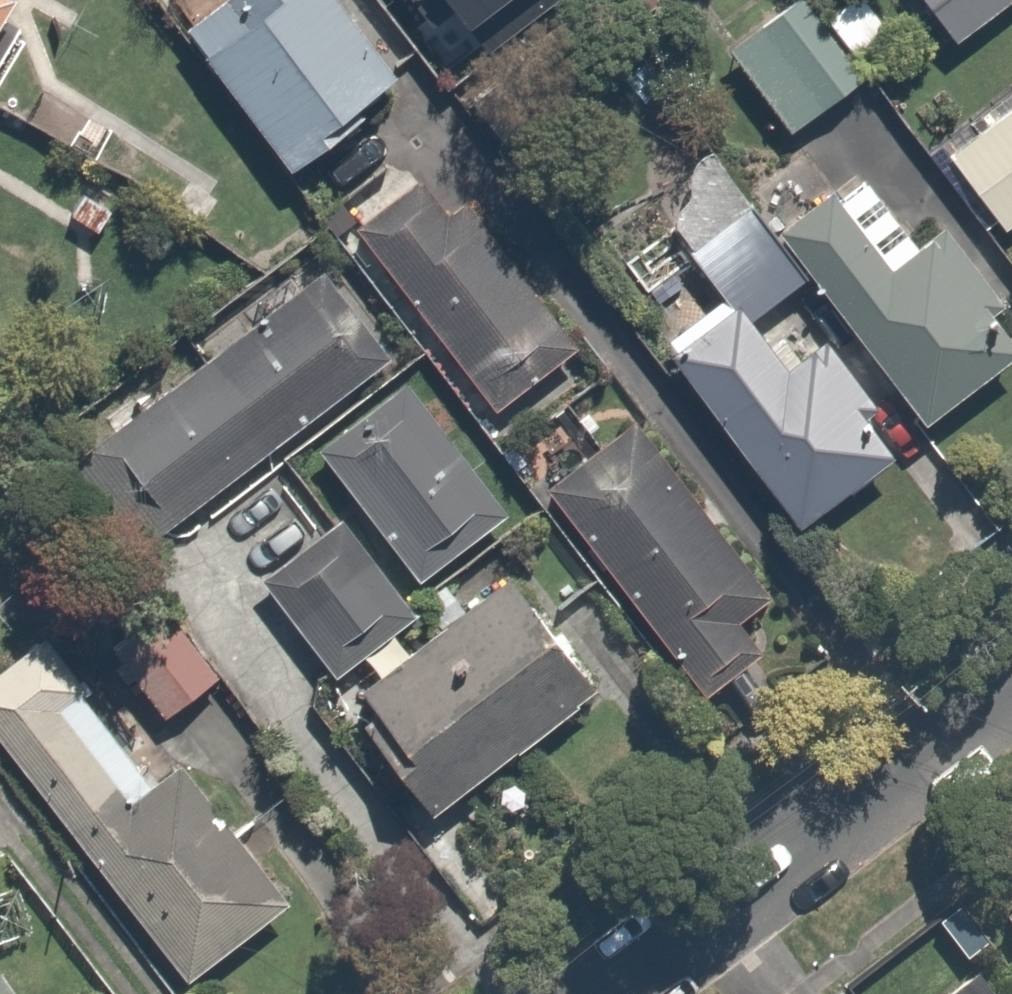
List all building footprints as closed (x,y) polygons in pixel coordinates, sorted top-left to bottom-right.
[(170,9),(294,173),(403,91),(335,0),(182,0),(170,9)] [(424,25),(413,32),(445,74),(479,48),(485,57),(561,0),(406,0),(424,25)] [(805,0),(778,0),(717,47),(781,130),(859,70),(805,0)] [(873,0),(832,0),(818,11),(858,62),(898,31),(873,0)] [(960,37),(1006,0),(930,0),(960,37)] [(34,153),(68,165),(52,209),(118,232),(134,189),(146,193),(167,135),(55,95),(34,153)] [(941,153),(992,221),(1011,206),(1011,99),(941,153)] [(589,336),(448,153),(341,235),(483,418),(589,336)] [(941,214),(913,236),(857,164),(832,184),(826,177),(766,223),(801,269),(917,419),(1011,345),(1011,306),(941,214)] [(743,193),(682,240),(721,289),(653,341),(793,522),(887,449),(865,421),(880,410),(814,325),(794,341),(762,299),(801,269),(766,223),(743,193)] [(509,500),(328,260),(84,444),(153,535),(263,452),(322,530),(253,582),(327,680),(436,598),(416,570),(509,500)] [(541,481),(695,691),(756,647),(731,612),(764,589),(635,413),(541,481)] [(366,744),(418,813),(589,682),(497,562),(343,680),(383,731),(366,744)] [(151,586),(95,633),(158,709),(165,718),(221,671),(151,586)] [(0,659),(0,767),(175,978),(310,866),(255,799),(242,810),(165,718),(158,709),(95,633),(67,656),(41,625),(0,659)] [(973,965),(932,993),(994,993),(973,965)] [(0,975),(0,993),(14,993),(0,975)]
